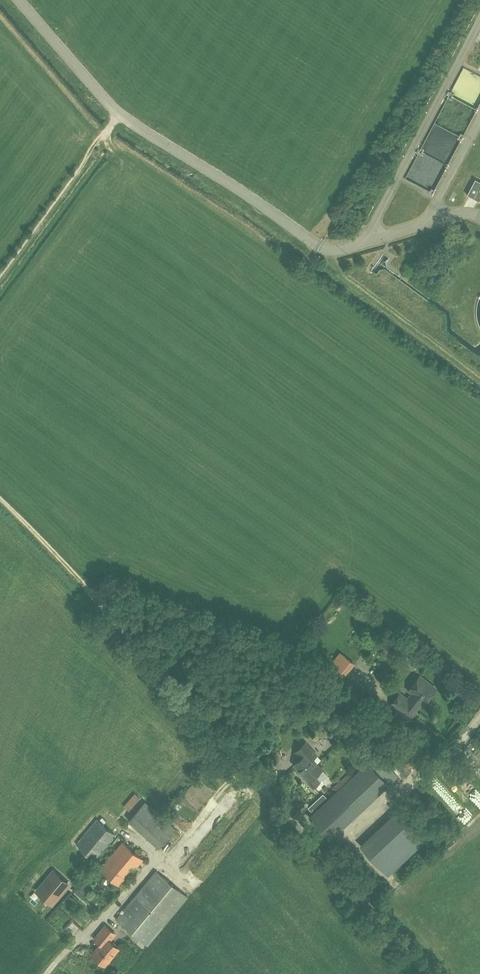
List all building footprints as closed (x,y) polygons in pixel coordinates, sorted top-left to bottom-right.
[(479,200),(479,181),(475,179),(467,195),(470,196),(478,201),(479,201),(479,200)] [(401,650),(391,641),(385,649),(395,657),(401,650)] [(425,703),(436,689),(419,676),(408,689),(413,693),(408,700),(400,693),(392,703),(410,718),(423,701),(425,703)] [(338,742),(333,737),(330,741),(334,745),(338,742)] [(301,758),(294,764),(304,774),(302,775),(314,787),(321,781),(327,775),(322,769),(312,759),(317,755),(305,742),(295,752),(301,758)] [(336,792),(327,800),(310,816),(328,835),(331,838),(385,787),(390,782),(385,778),(382,774),(374,766),(370,761),(356,774),(355,775),(351,770),(350,770),(333,787),(337,791),(336,792)] [(457,780),(471,796),(479,790),(464,774),(457,780)] [(454,790),(449,794),(457,803),(461,799),(454,790)] [(426,839),(399,810),(361,846),(388,874),(426,839)] [(130,822),(165,845),(176,828),(150,811),(146,818),(136,812),(130,822)] [(463,818),(470,824),(476,816),(470,811),(463,818)] [(98,819),(77,844),(95,859),(116,834),(98,819)] [(121,886),(143,859),(122,841),(100,868),(121,886)] [(48,879),(38,890),(44,895),(44,896),(50,901),(52,899),(54,900),(68,883),(54,871),(48,879)] [(188,897),(156,871),(116,919),(148,945),(188,897)] [(87,894),(86,892),(85,886),(87,884),(82,880),(73,890),(83,899),(87,894)] [(29,911),(32,901),(22,898),(19,909),(29,911)] [(48,927),(54,931),(57,926),(51,922),(48,927)] [(81,935),(85,931),(78,923),(74,927),(81,935)] [(105,965),(119,948),(110,940),(115,933),(106,925),(94,939),(100,944),(92,954),(105,965)]
